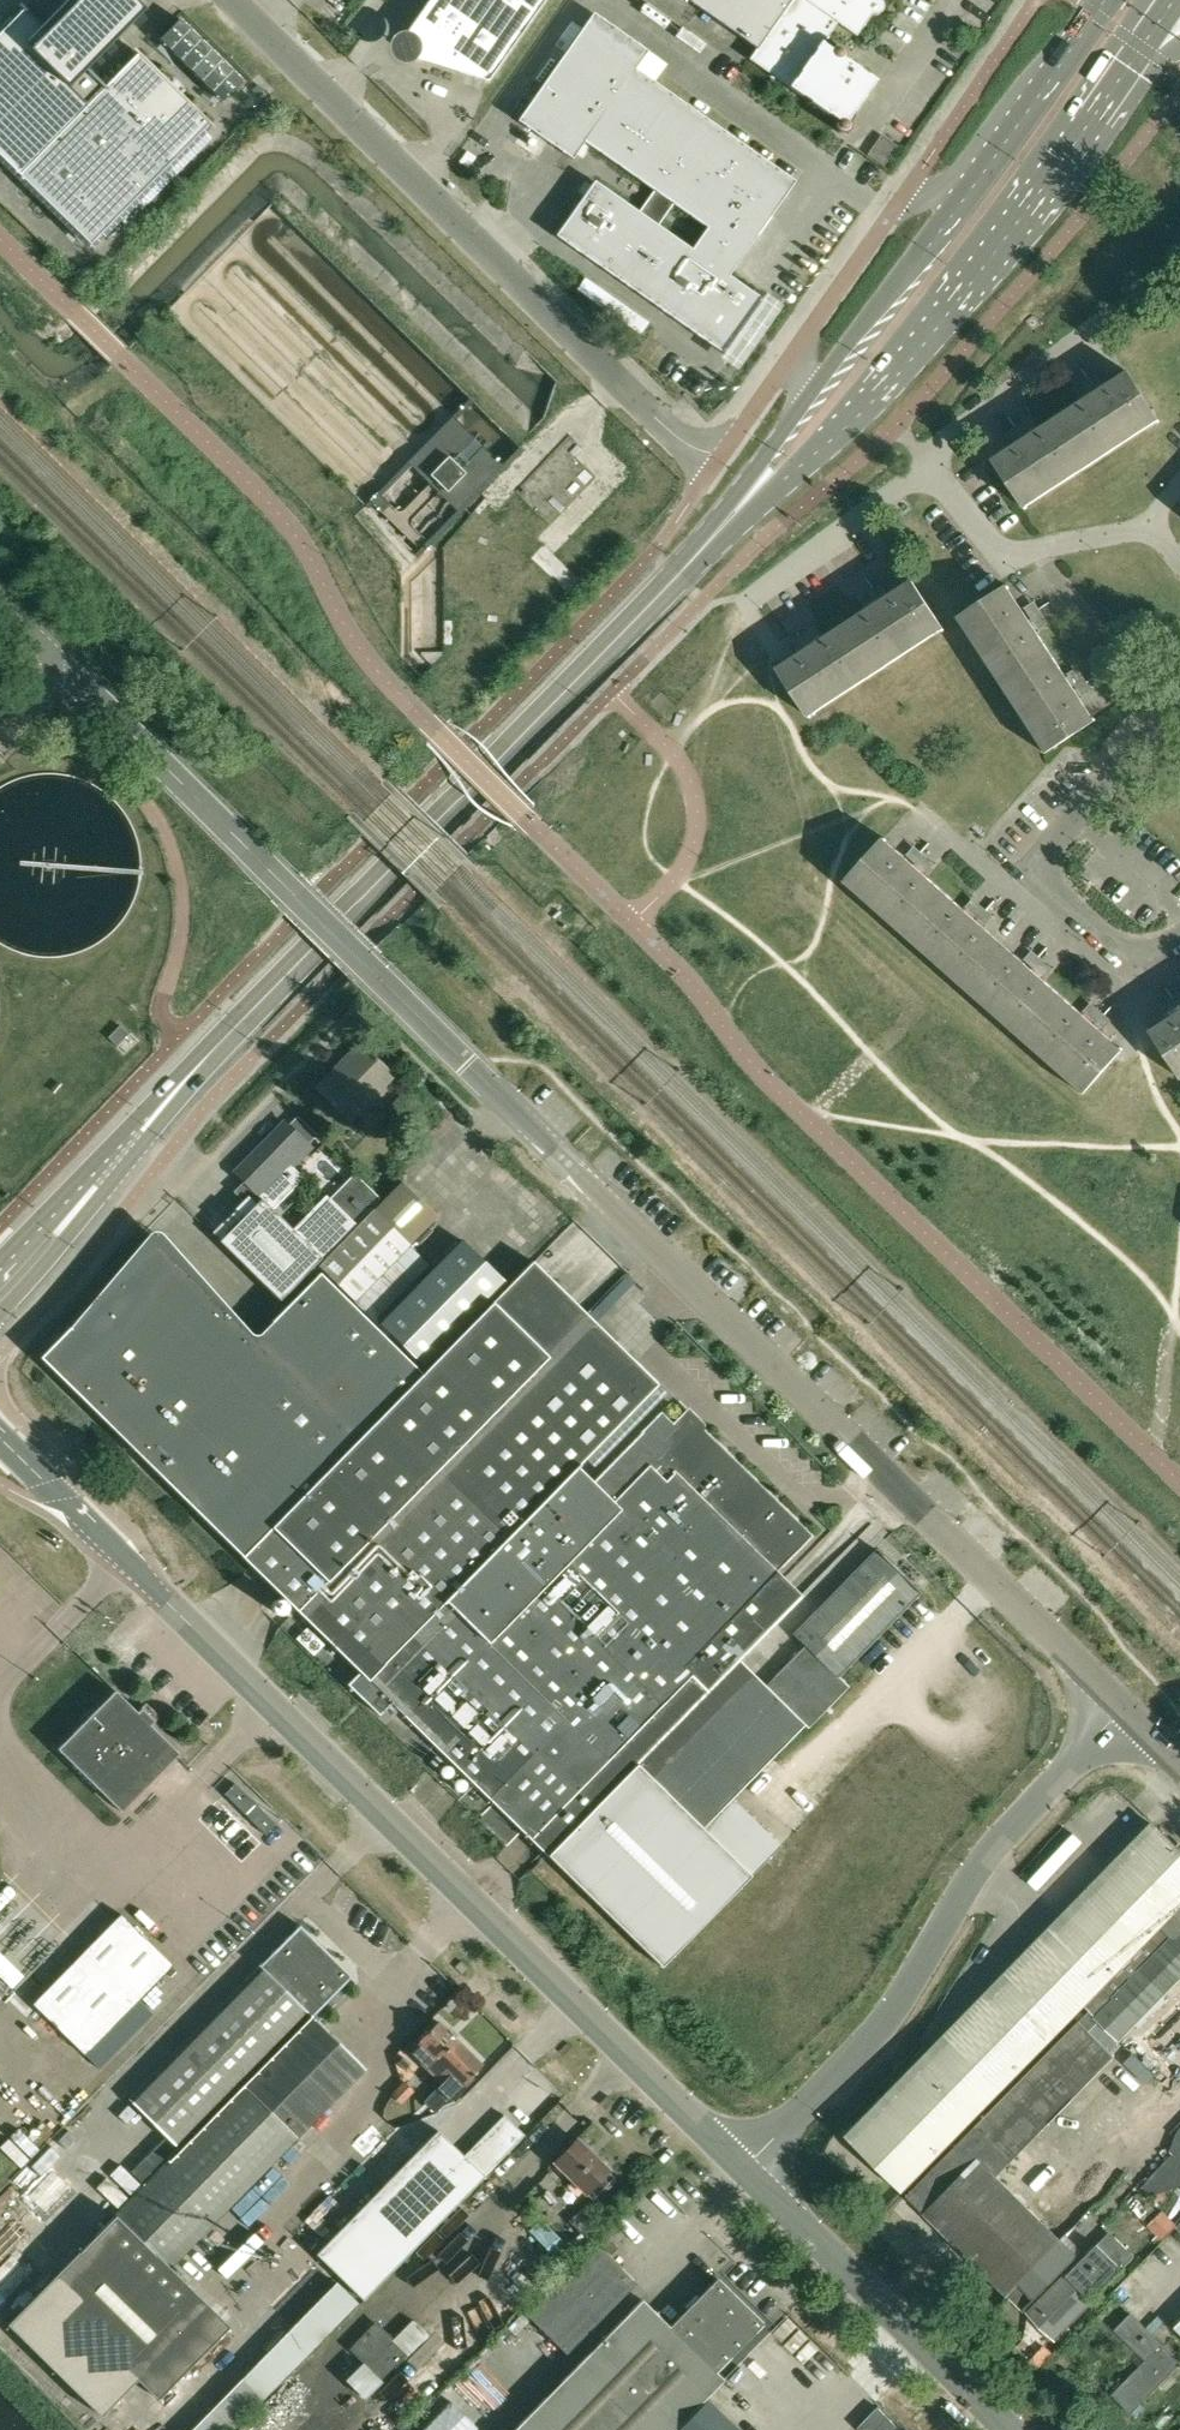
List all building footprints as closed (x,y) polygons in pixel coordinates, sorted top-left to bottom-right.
[(90,245),(212,121),(140,51),(105,87),(84,67),(142,8),(134,0),(79,0),(48,31),(23,6),(21,8),(23,10),(0,33),(0,156),(90,245)] [(425,6),(407,32),(412,35),(417,40),(419,45),(419,53),(416,59),(485,80),(486,81),(488,81),(488,80),(489,79),(545,0),(429,0),(425,6)] [(790,0),(686,0),(719,23),(730,31),(756,49),(790,0)] [(756,49),(749,59),(836,120),(834,124),(835,129),(838,132),(844,133),(848,131),(850,128),(850,123),(848,120),(876,80),(844,58),(845,54),(844,50),(841,47),(837,46),(834,47),(831,49),(822,43),(836,23),(855,36),(872,13),(874,13),(876,14),(878,13),(880,13),(881,12),(882,10),(883,8),(883,6),(883,5),(882,3),(881,2),(880,1),(881,0),(790,0),(756,49)] [(793,181),(786,176),(653,83),(666,66),(594,15),(520,121),(572,157),(585,139),(655,189),(638,213),(595,184),(558,236),(602,266),(718,348),(725,353),(762,300),(755,296),(726,275),(748,244),(754,236),(793,181)] [(180,19),(159,40),(219,99),(222,102),(243,81),(180,19)] [(719,23),(713,32),(724,40),(730,31),(719,23)] [(1161,421),(1127,371),(1125,372),(1126,373),(1059,417),(1092,467),(1161,421)] [(992,458),(1026,510),(1092,467),(1059,417),(995,458),(994,457),(992,458)] [(466,473),(449,456),(430,475),(447,492),(466,473)] [(843,626),(872,675),(942,630),(943,631),(944,630),(911,579),(909,581),(910,582),(857,617),(843,626)] [(958,619),(1002,686),(1052,653),(1008,586),(958,619)] [(812,716),(811,715),(872,675),(843,626),(824,639),(780,667),(779,666),(777,667),(810,718),(812,716)] [(1045,752),(1096,719),(1052,653),(1002,686),(1045,752)] [(848,884),(907,936),(945,893),(938,887),(886,841),(887,839),(885,838),(845,883),(847,885),(848,884)] [(1002,943),(969,914),(945,893),(907,936),(964,986),(1002,943)] [(1002,943),(964,986),(1025,1040),(1063,997),(1002,943)] [(1121,1048),(1063,997),(1025,1040),(1083,1091),(1082,1092),(1083,1094),(1123,1048),(1122,1047),(1121,1048)] [(1151,1032),(1162,1048),(1179,1077),(1179,1013),(1151,1032)] [(118,1023),(106,1035),(117,1046),(129,1034),(118,1023)] [(317,1089),(350,1120),(392,1075),(361,1044),(317,1089)] [(406,1122),(423,1104),(405,1086),(388,1104),(406,1122)] [(219,1240),(223,1244),(281,1300),(358,1221),(332,1196),(298,1230),(271,1204),(297,1177),(290,1170),(311,1148),(284,1122),(235,1172),(261,1197),(219,1240)] [(356,1300),(408,1247),(438,1216),(401,1181),(320,1265),(356,1300)] [(463,1239),(379,1323),(423,1366),(506,1282),(463,1239)] [(688,1407),(673,1423),(662,1412),(644,1431),(645,1432),(593,1485),(576,1468),(654,1387),(658,1384),(607,1334),(533,1260),(422,1373),(319,1273),(305,1287),(271,1321),(273,1323),(255,1341),(168,1255),(156,1243),(71,1329),(70,1327),(40,1357),(243,1557),(360,1670),(347,1683),(378,1714),(387,1705),(391,1701),(498,1806),(483,1821),(508,1847),(524,1831),(550,1856),(607,1797),(642,1761),(743,1658),(804,1595),(779,1570),(808,1538),(812,1535),(798,1521),(704,1430),(704,1423),(688,1407)] [(642,1761),(607,1797),(550,1856),(662,1966),(751,1875),(703,1828),(732,1798),(804,1724),(808,1728),(849,1686),(838,1675),(919,1593),(920,1594),(921,1593),(877,1550),(797,1632),(810,1646),(771,1685),(758,1672),(743,1658),(642,1761)] [(57,1749),(121,1811),(147,1785),(177,1755),(179,1753),(150,1725),(155,1720),(141,1707),(137,1711),(115,1690),(98,1707),(57,1749)] [(939,2054),(989,2102),(1179,1906),(1179,1847),(1161,1827),(939,2054)] [(85,2054),(139,1999),(172,1965),(121,1914),(33,2003),(85,2054)] [(101,2415),(139,2377),(159,2397),(230,2326),(170,2267),(366,2068),(314,2016),(354,1976),(302,1924),(162,2066),(128,2102),(177,2149),(98,2232),(8,2324),(101,2415)] [(1143,2040),(1179,2077),(1179,2004),(1143,2040)] [(1116,2055),(1090,2030),(1081,2021),(1079,2020),(907,2196),(1007,2294),(1061,2239),(997,2176),(1116,2055)] [(437,2112),(484,2065),(457,2039),(458,2038),(450,2030),(449,2031),(439,2021),(419,2041),(420,2042),(412,2050),(444,2082),(426,2101),(437,2112)] [(902,2190),(989,2102),(939,2054),(853,2142),(902,2190)] [(392,2093),(402,2104),(417,2089),(407,2078),(392,2093)] [(313,2252),(352,2291),(364,2303),(527,2137),(503,2113),(463,2153),(436,2126),(313,2252)] [(1171,2149),(1175,2153),(1179,2158),(1179,2129),(1178,2131),(1171,2149)] [(594,2201),(616,2178),(609,2172),(611,2170),(579,2139),(556,2163),(594,2201)] [(569,2222),(589,2242),(604,2227),(584,2207),(569,2222)] [(1167,2244),(1179,2231),(1179,2227),(1163,2210),(1148,2226),(1167,2244)] [(1110,2232),(1099,2244),(1030,2313),(1055,2338),(1136,2257),(1110,2232)] [(1061,2239),(1007,2294),(1024,2311),(1078,2256),(1061,2239)] [(595,2244),(578,2261),(523,2315),(563,2355),(620,2297),(634,2283),(595,2244)] [(629,2312),(510,2429),(673,2429),(706,2397),(716,2387),(724,2379),(716,2371),(763,2323),(717,2278),(670,2326),(642,2299),(629,2312)] [(1179,2365),(1179,2359),(1133,2313),(1116,2329),(1148,2360),(1113,2395),(1132,2414),(1179,2365)] [(377,2322),(349,2350),(382,2383),(409,2355),(377,2322)] [(1056,2359),(1056,2366),(1061,2371),(1067,2371),(1072,2366),(1072,2359),(1067,2355),(1061,2355),(1056,2359)] [(706,2397),(673,2429),(739,2429),(706,2397)]
